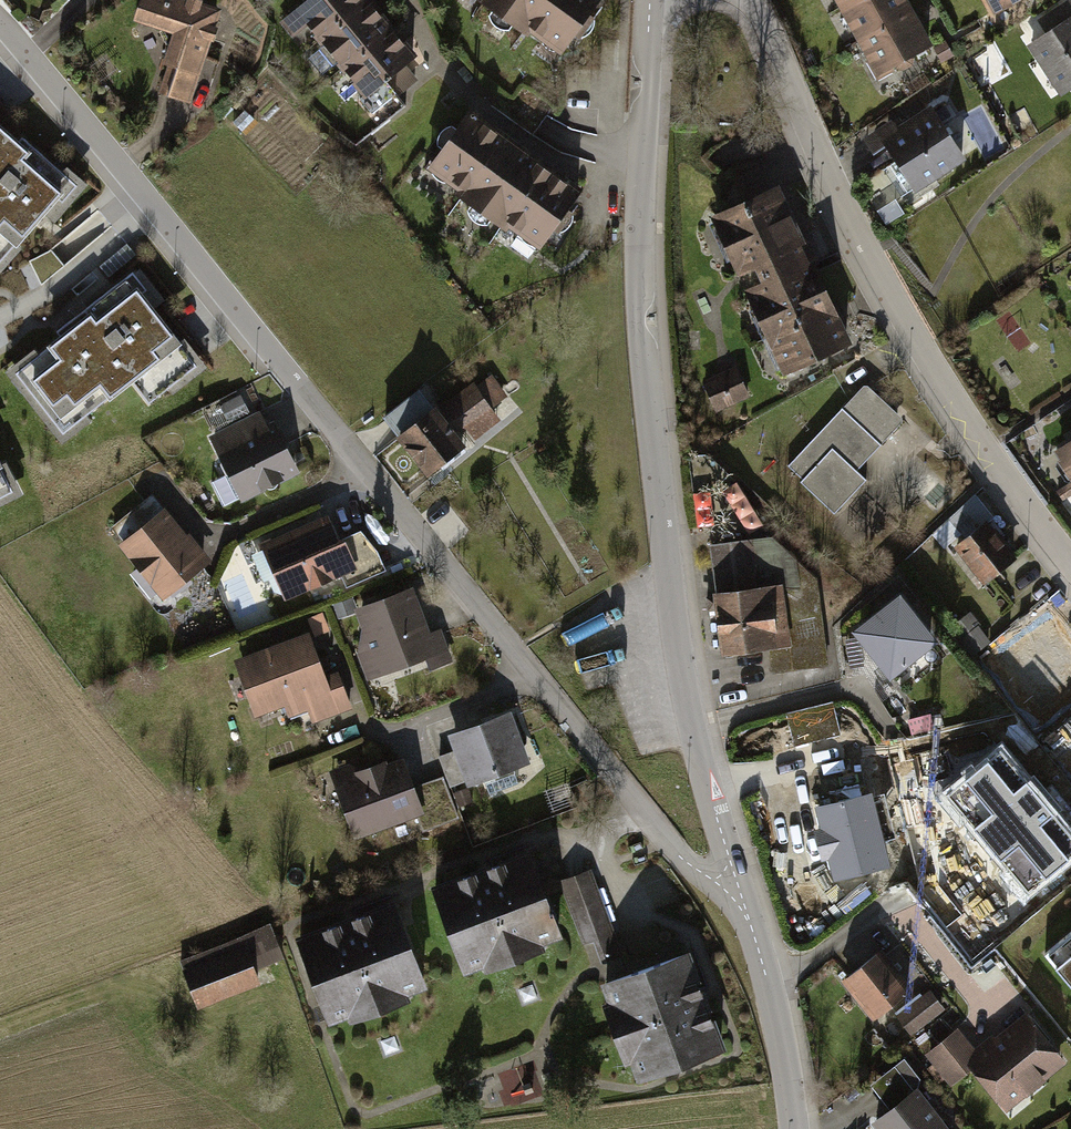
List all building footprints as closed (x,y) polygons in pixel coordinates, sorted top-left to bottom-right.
[(138,20),(175,31),(159,83),(171,86),(168,94),(196,103),(224,10),(195,0),(143,0),(138,20)] [(297,10),(367,96),(412,60),(364,0),(310,0),(297,10)] [(560,49),(595,0),(491,0),(560,49)] [(875,75),(931,48),(908,0),(839,0),(875,75)] [(1028,36),(1062,95),(1070,90),(1070,11),(1028,36)] [(936,105),(884,137),(919,193),(971,161),(936,105)] [(469,114),(429,168),(537,248),(578,194),(469,114)] [(1,269),(73,187),(0,124),(0,268),(1,269)] [(711,217),(782,370),(852,338),(781,185),(711,217)] [(152,408),(200,371),(134,285),(16,376),(66,440),(135,387),(152,408)] [(740,374),(706,390),(719,417),(753,402),(740,374)] [(420,386),(385,412),(431,472),(466,446),(420,386)] [(870,389),(847,413),(881,444),(891,432),(885,426),(897,413),(870,389)] [(271,403),(207,434),(240,503),(304,472),(271,403)] [(879,445),(881,444),(847,413),(844,409),(789,467),(802,479),(800,481),(834,514),(836,512),(834,510),(863,479),(865,481),(866,479),(851,465),(874,441),(879,445)] [(1061,445),(1070,460),(1070,438),(1061,445)] [(18,494),(0,458),(0,503),(18,494)] [(160,501),(116,538),(136,562),(128,568),(163,609),(214,565),(160,501)] [(336,511),(267,539),(289,595),(359,568),(336,511)] [(986,523),(953,548),(983,589),(1017,563),(986,523)] [(768,536),(709,543),(723,650),(766,644),(769,669),(824,662),(813,576),(768,536)] [(420,594),(357,614),(376,675),(439,655),(420,594)] [(896,596),(855,629),(887,670),(929,637),(896,596)] [(995,668),(1029,713),(1044,702),(1052,712),(1070,697),(1070,675),(1064,665),(1070,659),(1070,654),(1050,627),(995,668)] [(312,641),(239,668),(258,720),(291,707),(300,733),(358,712),(344,674),(326,680),(312,641)] [(835,705),(787,716),(794,746),(841,736),(835,705)] [(513,710),(450,734),(468,783),(532,759),(513,710)] [(979,740),(949,747),(956,777),(931,783),(947,851),(966,847),(969,861),(1018,850),(1006,800),(994,803),(979,740)] [(356,765),(332,775),(358,838),(421,813),(398,756),(359,772),(356,765)] [(867,793),(817,805),(834,875),(884,863),(867,793)] [(532,859),(435,889),(464,980),(561,949),(532,859)] [(581,903),(606,964),(628,955),(602,894),(581,903)] [(396,905),(304,937),(336,1026),(428,994),(396,905)] [(1046,951),(1070,981),(1070,931),(1046,951)] [(261,932),(182,963),(200,1008),(279,977),(261,932)] [(875,953),(844,979),(875,1017),(906,992),(875,953)] [(688,961),(609,993),(643,1077),(722,1045),(688,961)] [(910,1032),(942,1008),(929,991),(897,1014),(910,1032)] [(1002,1106),(1060,1058),(1026,1017),(979,1054),(959,1030),(929,1054),(953,1084),(972,1069),(1002,1106)] [(895,1066),(873,1084),(893,1109),(875,1122),(880,1128),(945,1128),(895,1066)]
